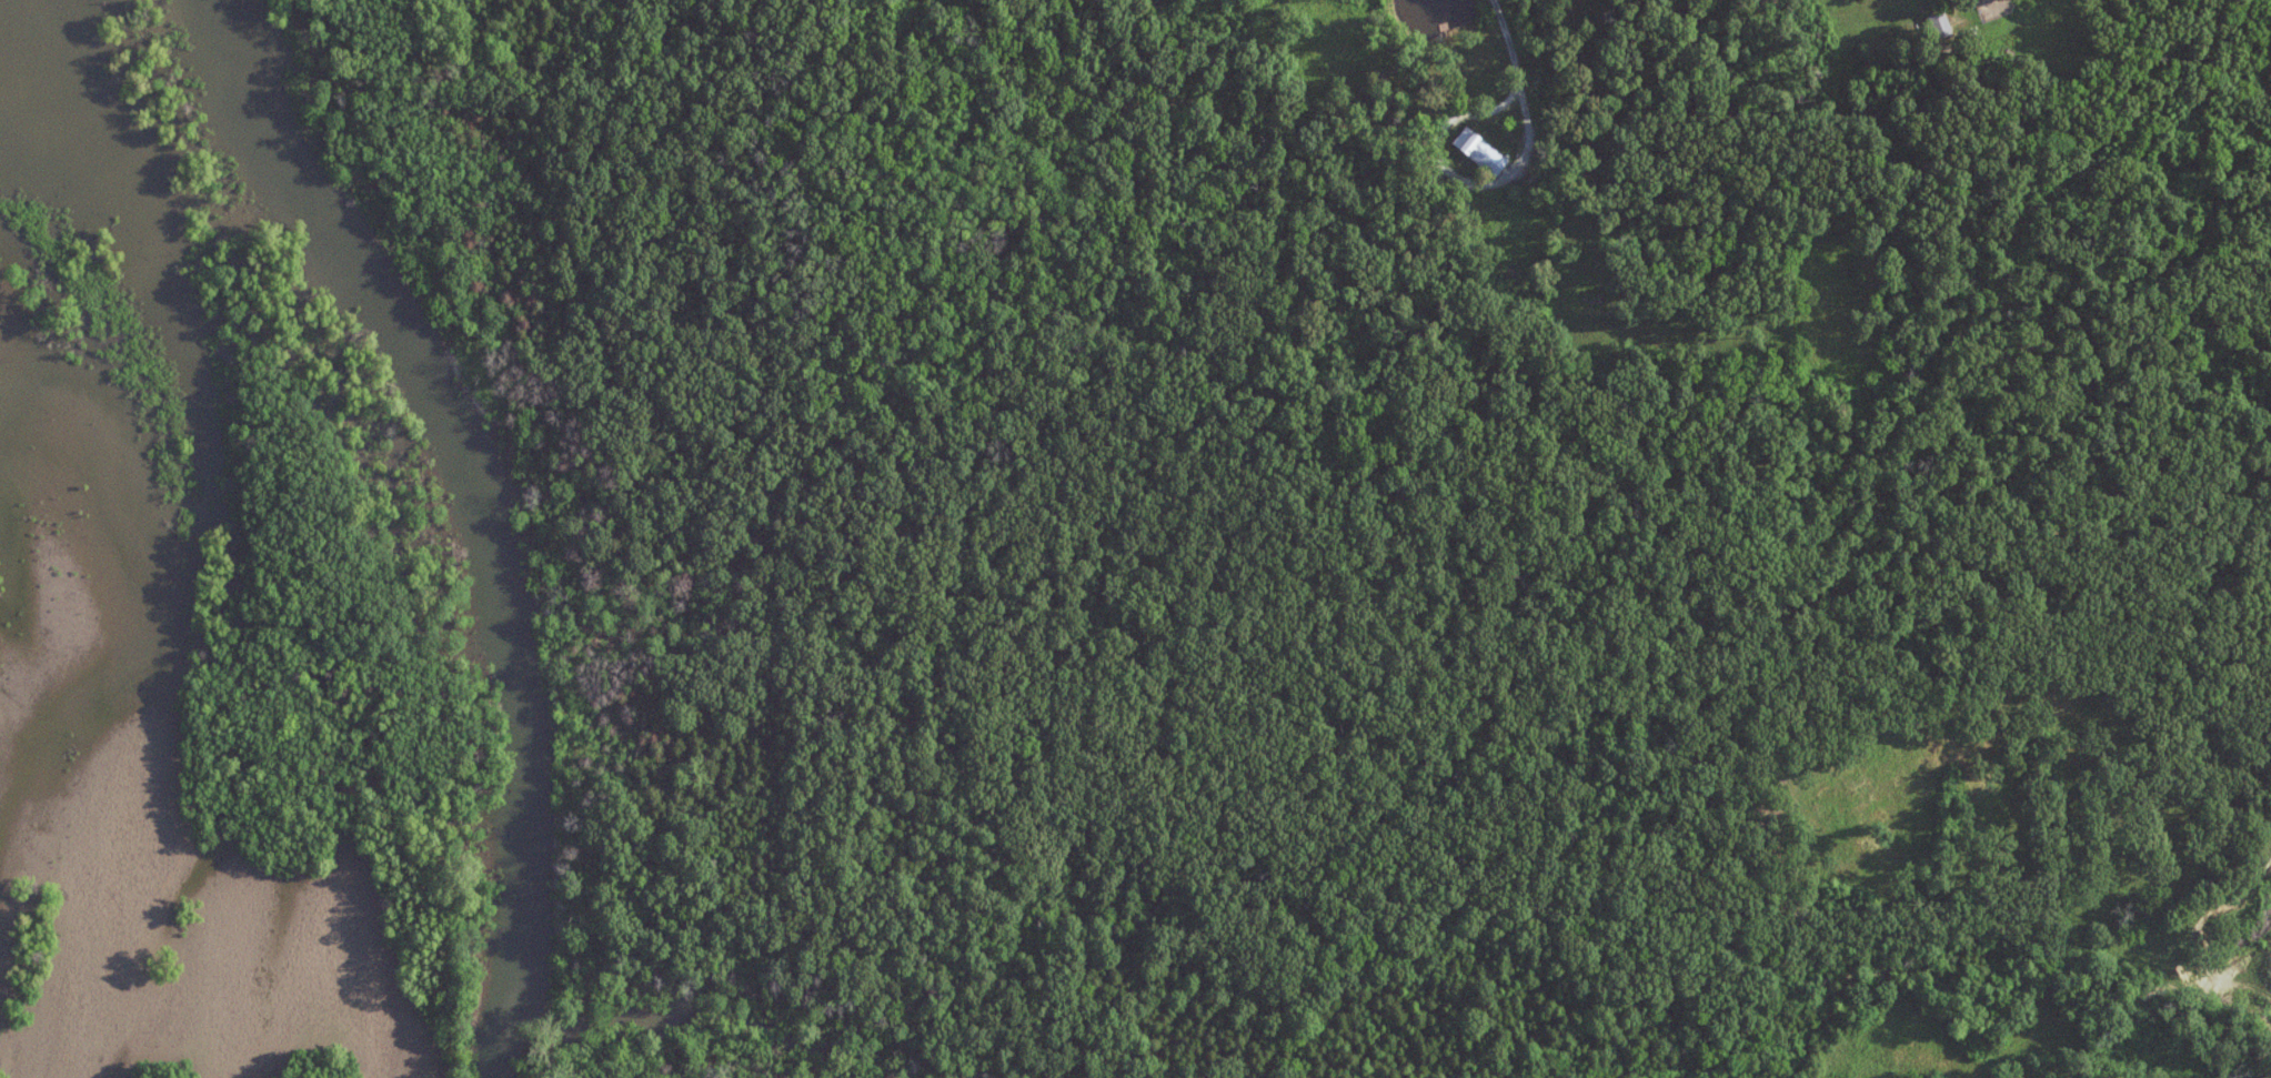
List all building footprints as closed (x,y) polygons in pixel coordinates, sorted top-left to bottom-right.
[(1498,176),(1510,158),(1480,139),(1468,157),(1498,176)]
